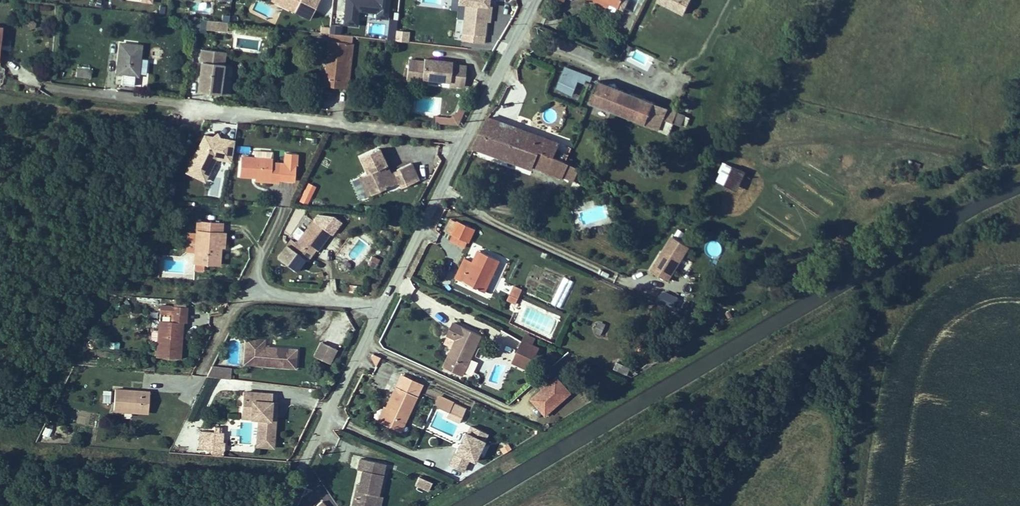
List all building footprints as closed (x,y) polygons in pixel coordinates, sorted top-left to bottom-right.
[(292,11),(293,9),(282,4),(281,0),(271,0),(292,11)] [(282,4),(293,9),(292,11),(308,19),(317,0),(281,0),(282,4)] [(459,2),(466,3),(462,40),(483,42),(488,0),(459,0),(459,2)] [(656,2),(684,13),(689,0),(657,0),(656,2)] [(205,30),(205,18),(195,18),(194,30),(205,30)] [(225,22),(210,20),(208,30),(224,33),(225,22)] [(330,30),(340,31),(341,24),(331,23),(330,30)] [(359,41),(332,37),(326,82),(348,85),(353,51),(358,52),(359,41)] [(138,76),(143,46),(122,43),(118,73),(138,76)] [(210,65),(212,52),(202,51),(200,63),(202,64),(210,65)] [(220,95),(224,66),(225,54),(212,52),(210,65),(202,64),(199,93),(220,95)] [(410,77),(426,78),(427,76),(453,77),(453,81),(469,82),(470,62),(455,61),(455,57),(445,56),(445,60),(439,60),(439,56),(428,55),(428,58),(411,57),(410,77)] [(553,82),(569,89),(579,66),(563,59),(553,82)] [(229,96),(231,81),(227,81),(229,67),(224,66),(220,95),(229,96)] [(76,76),(94,78),(95,70),(70,67),(68,82),(75,83),(76,76)] [(587,97),(631,116),(642,93),(598,74),(587,97)] [(642,93),(631,116),(643,121),(653,99),(642,93)] [(440,112),(441,98),(411,96),(410,111),(440,112)] [(440,115),(439,123),(465,126),(476,100),(469,97),(463,111),(456,117),(440,115)] [(562,160),(567,147),(531,132),(486,115),(479,130),(529,152),(534,148),(562,160)] [(224,127),(216,126),(198,162),(216,171),(224,154),(222,153),(226,145),(234,147),(234,150),(242,151),(245,131),(231,129),(227,132),(224,127)] [(530,164),(559,177),(567,162),(562,160),(534,148),(529,152),(479,130),(471,145),(528,169),(530,164)] [(374,169),(382,190),(398,184),(396,179),(408,175),(406,167),(401,169),(391,143),(372,150),(379,168),(374,169)] [(250,152),(248,170),(263,172),(279,173),(279,177),(287,178),(289,159),(280,158),(280,154),(261,152),(250,152)] [(289,159),(287,178),(298,179),(300,160),(289,159)] [(430,178),(423,159),(408,165),(409,166),(413,177),(410,179),(412,184),(430,178)] [(568,175),(572,165),(567,162),(559,177),(563,178),(566,174),(568,175)] [(721,162),(716,182),(740,188),(744,168),(721,162)] [(566,174),(563,178),(570,181),(577,167),(572,165),(568,175),(566,174)] [(408,175),(396,179),(398,184),(410,179),(413,177),(409,166),(406,167),(408,175)] [(377,191),(382,190),(374,169),(369,171),(377,191)] [(298,200),(307,204),(316,185),(307,181),(298,200)] [(293,236),(304,209),(292,205),(282,231),(293,236)] [(204,247),(202,263),(213,264),(213,257),(228,258),(229,240),(230,226),(227,226),(228,216),(206,215),(205,228),(204,247)] [(323,217),(301,247),(316,257),(329,240),(331,241),(339,230),(323,217)] [(460,223),(454,236),(455,236),(466,242),(468,243),(475,231),(460,223)] [(204,247),(205,228),(197,227),(195,246),(204,247)] [(667,233),(647,267),(662,276),(683,243),(667,233)] [(466,242),(455,236),(452,242),(463,248),(466,242)] [(497,260),(476,250),(470,263),(472,264),(469,272),(487,281),(497,260)] [(376,266),(379,257),(372,255),(369,264),(376,266)] [(469,272),(472,264),(470,263),(463,260),(459,267),(469,272)] [(453,279),(461,283),(465,274),(468,275),(469,272),(459,267),(453,279)] [(468,275),(465,274),(461,283),(482,292),(487,281),(469,272),(468,275)] [(562,308),(574,281),(565,277),(552,303),(562,308)] [(509,291),(517,295),(520,288),(512,284),(509,291)] [(505,299),(514,303),(517,295),(509,291),(505,299)] [(662,291),(659,302),(675,306),(677,294),(662,291)] [(182,298),(181,307),(195,307),(196,299),(182,298)] [(165,351),(189,353),(191,328),(187,328),(188,316),(191,316),(195,316),(195,307),(181,307),(180,315),(167,314),(167,323),(166,335),(165,351)] [(597,320),(594,333),(602,335),(605,322),(597,320)] [(166,335),(167,323),(159,323),(158,335),(166,335)] [(450,323),(446,331),(455,335),(452,340),(445,358),(451,361),(447,370),(460,376),(479,336),(450,323)] [(443,336),(452,340),(455,335),(446,331),(443,336)] [(252,361),(295,362),(296,345),(272,344),(272,336),(253,335),(252,361)] [(320,339),(313,355),(330,363),(337,347),(320,339)] [(520,343),(512,358),(528,365),(535,350),(520,343)] [(345,344),(338,357),(344,361),(351,348),(345,344)] [(305,345),(296,345),(295,362),(304,363),(305,345)] [(372,353),(369,361),(377,364),(380,355),(372,353)] [(440,367),(447,370),(451,361),(445,358),(440,367)] [(471,358),(465,372),(471,375),(477,361),(471,358)] [(512,358),(509,364),(525,371),(528,365),(512,358)] [(627,375),(630,366),(616,361),(612,370),(627,375)] [(211,375),(231,377),(231,366),(212,365),(211,375)] [(529,398),(545,416),(572,392),(556,374),(529,398)] [(156,407),(158,386),(124,383),(122,404),(131,405),(140,406),(156,407)] [(394,387),(383,409),(386,410),(379,424),(398,433),(415,397),(394,387)] [(255,388),(255,396),(282,397),(283,389),(255,388)] [(103,389),(102,402),(109,403),(110,390),(103,389)] [(282,397),(255,396),(254,413),(271,414),(270,434),(286,435),(287,414),(282,414),(282,397)] [(460,418),(463,412),(450,407),(452,403),(438,397),(434,406),(448,412),(460,418)] [(452,403),(450,407),(463,412),(465,409),(452,403)] [(374,422),(379,424),(386,410),(383,409),(381,407),(374,422)] [(448,412),(446,417),(458,423),(460,418),(448,412)] [(467,472),(487,431),(468,422),(448,462),(467,472)] [(213,431),(213,449),(236,449),(236,441),(233,441),(226,441),(226,431),(213,431)] [(286,435),(270,434),(269,441),(285,442),(286,435)] [(374,496),(383,465),(358,458),(355,469),(360,471),(355,490),(352,489),(348,505),(372,505),(374,496)] [(418,476),(415,486),(430,490),(432,480),(418,476)]
